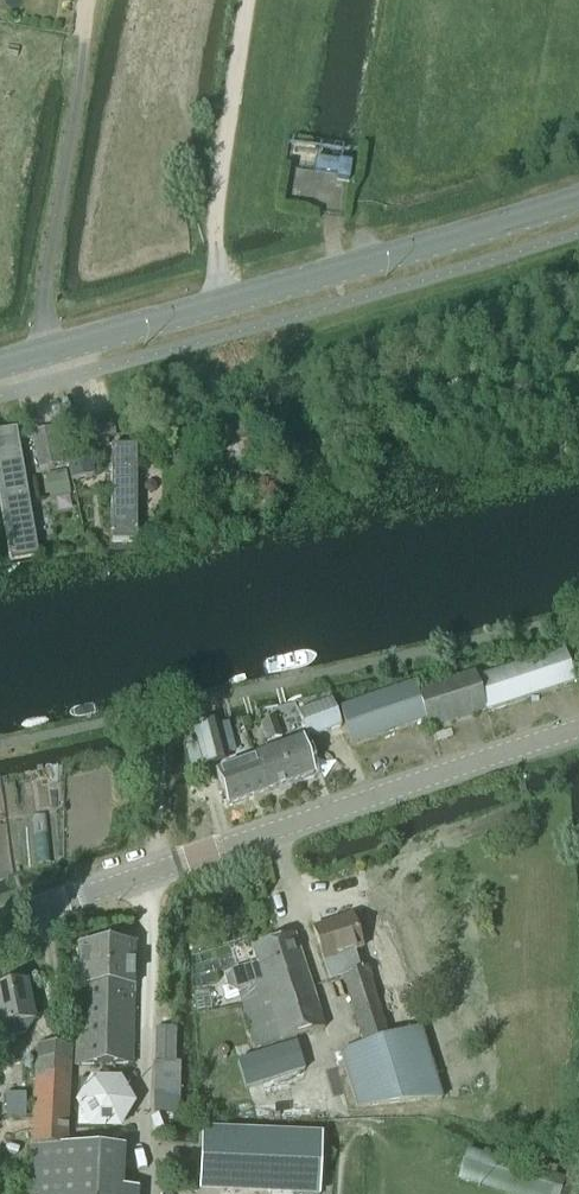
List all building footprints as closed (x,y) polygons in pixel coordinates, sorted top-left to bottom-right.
[(337,175),(338,166),(321,163),(319,172),(337,175)] [(348,183),(351,167),(339,165),(337,181),(348,183)] [(38,558),(15,432),(0,434),(0,508),(10,563),(38,558)] [(52,433),(32,437),(38,469),(58,466),(52,433)] [(110,442),(110,547),(136,547),(136,442),(110,442)] [(71,484),(94,480),(89,452),(65,457),(71,484)] [(412,687),(339,711),(344,728),(351,746),(425,721),(428,730),(486,711),(573,682),(563,652),(476,681),(473,673),(414,693),(412,687)] [(298,712),(308,740),(341,728),(331,700),(298,712)] [(267,744),(281,740),(274,720),(261,724),(267,744)] [(221,749),(215,727),(214,723),(196,727),(200,744),(185,748),(191,771),(206,767),(224,763),(221,749)] [(221,749),(233,746),(228,724),(215,727),(221,749)] [(313,775),(302,743),(245,763),(244,758),(219,767),(221,773),(218,774),(229,805),(313,775)] [(356,1109),(441,1100),(419,1030),(427,1028),(420,1007),(400,1014),(407,1034),(390,1039),(388,1032),(398,1029),(387,996),(378,999),(368,969),(358,972),(352,953),(361,950),(351,919),(313,931),(329,981),(341,977),(363,1046),(340,1053),(356,1109)] [(255,1052),(325,1029),(295,936),(252,949),(257,965),(232,973),(238,990),(235,991),(255,1052)] [(78,985),(133,985),(133,944),(78,944),(78,985)] [(0,989),(0,1029),(8,1027),(10,1037),(36,1032),(27,984),(23,985),(20,982),(12,984),(10,987),(0,989)] [(78,1065),(133,1065),(133,985),(78,985),(78,1065)] [(155,1063),(175,1064),(175,1029),(155,1029),(155,1063)] [(245,1089),(305,1070),(296,1044),(237,1063),(245,1089)] [(36,1054),(26,1053),(25,1077),(35,1077),(32,1146),(31,1146),(29,1193),(121,1193),(123,1150),(66,1148),(70,1049),(36,1048),(36,1054)] [(175,1064),(155,1063),(154,1063),(153,1111),(156,1114),(179,1115),(180,1064),(175,1064)] [(119,1131),(135,1106),(120,1080),(91,1080),(75,1105),(90,1131),(119,1131)] [(203,1139),(201,1193),(321,1193),(323,1143),(203,1139)] [(458,1181),(459,1182),(498,1193),(573,1193),(575,1187),(578,1175),(578,1171),(573,1169),(568,1167),(563,1183),(553,1180),(554,1177),(557,1168),(556,1168),(538,1163),(538,1165),(536,1171),(468,1151),(463,1165),(461,1172),(458,1181)]
